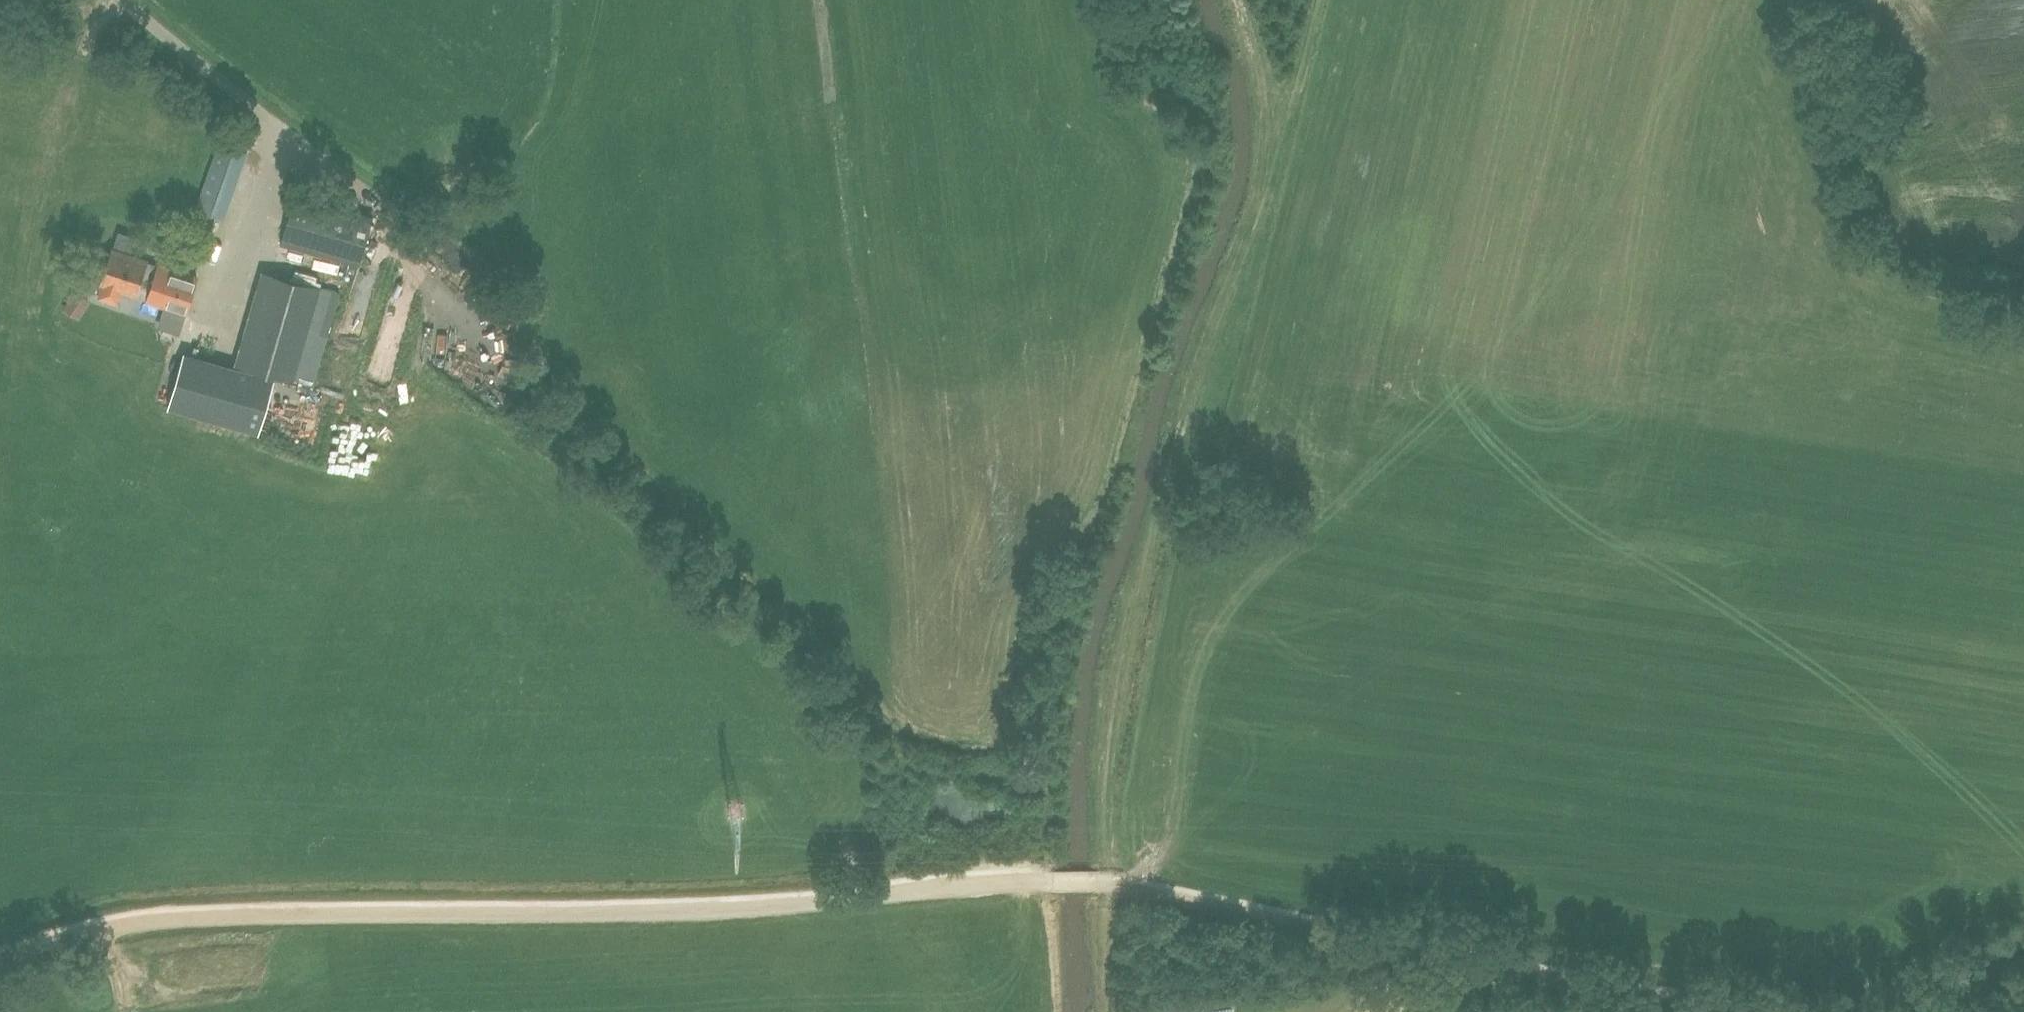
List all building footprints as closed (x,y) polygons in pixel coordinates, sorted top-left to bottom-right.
[(225,218),(249,153),(221,142),(197,208),(225,218)] [(358,264),(372,216),(296,194),(281,243),(358,264)] [(148,296),(159,264),(112,249),(102,281),(104,281),(99,297),(117,303),(122,287),(148,296)] [(198,277),(159,264),(148,296),(147,301),(186,314),(198,277)] [(271,274),(245,366),(292,379),(318,288),(271,274)] [(94,299),(77,289),(66,307),(82,317),(94,299)] [(149,315),(135,368),(172,377),(182,338),(174,336),(177,323),(149,315)]
